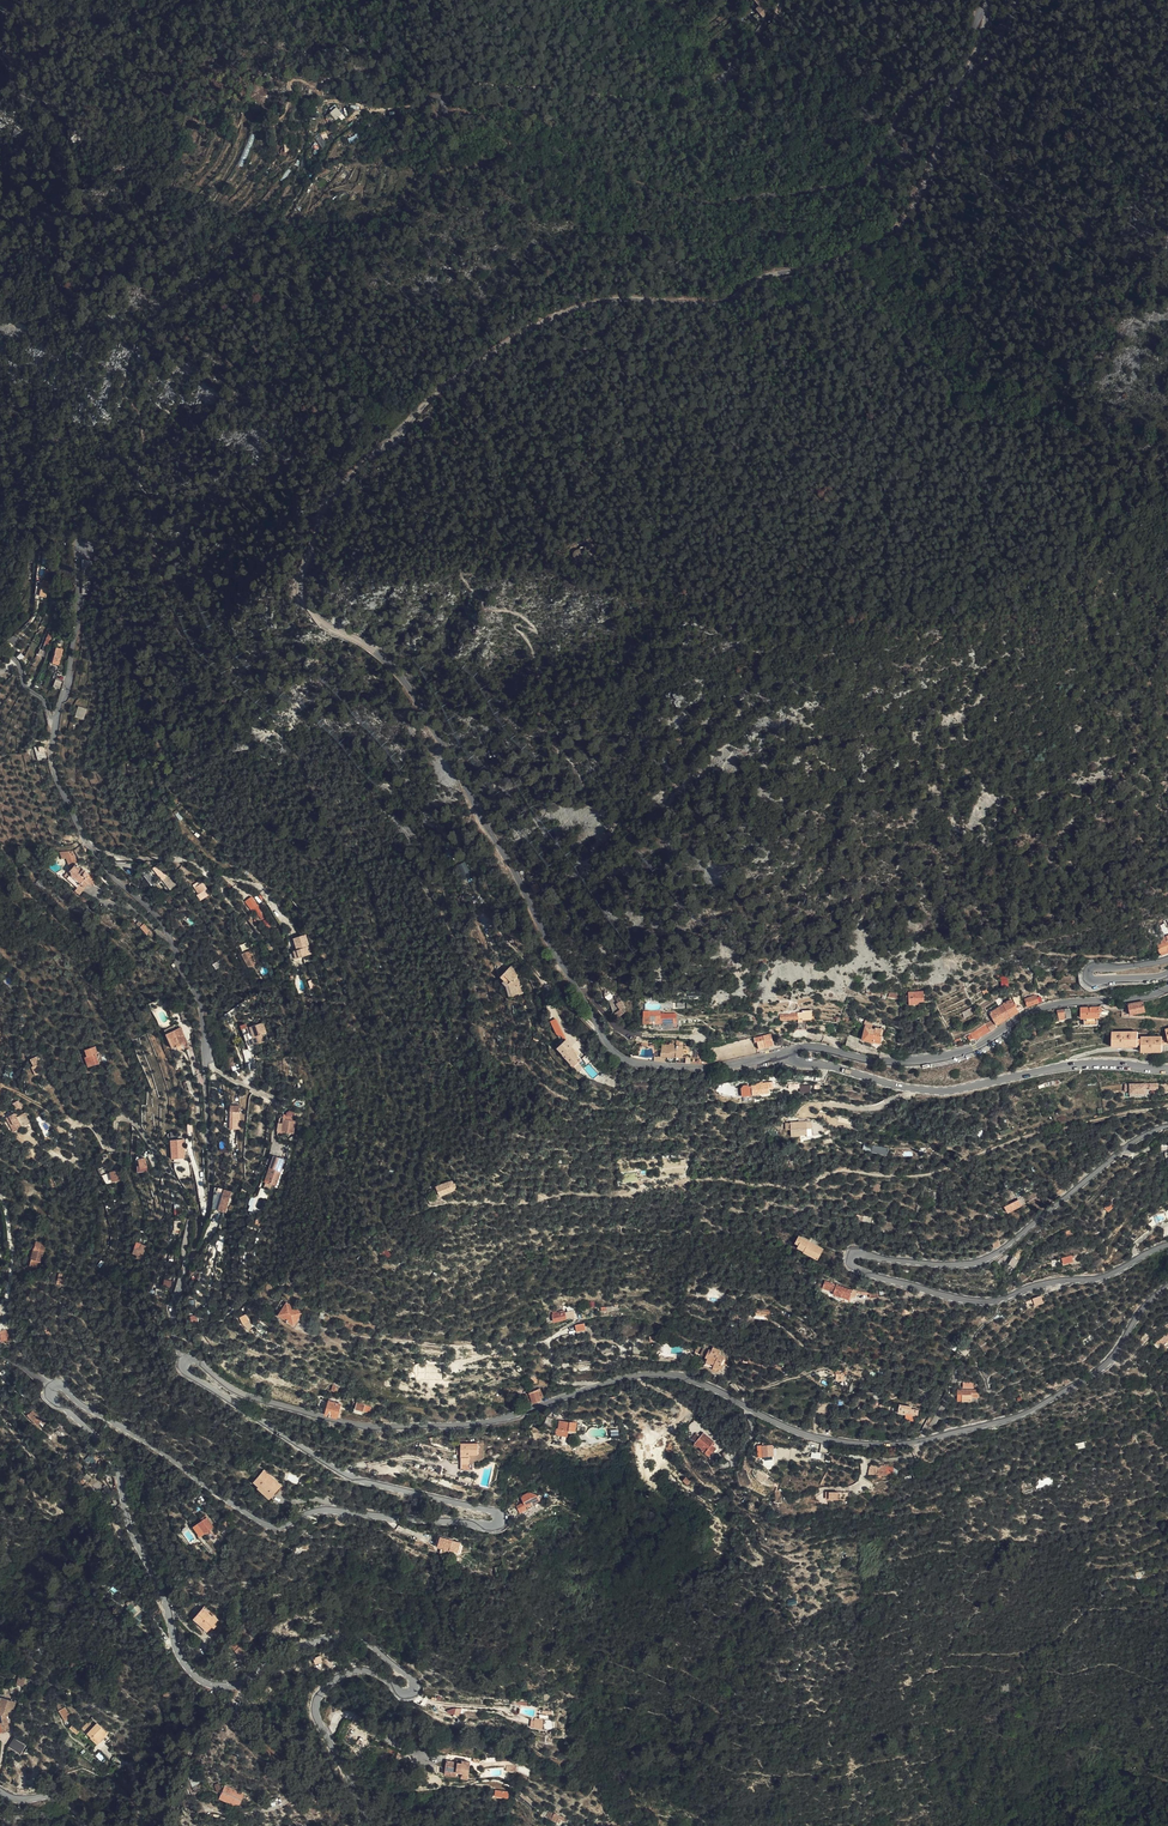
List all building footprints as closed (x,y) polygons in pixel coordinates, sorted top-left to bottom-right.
[(763,8),(767,6),(767,0),(757,0),(763,8)] [(344,107),(339,101),(333,106),(338,112),(344,107)] [(250,164),(257,143),(252,141),(245,163),(250,164)] [(86,559),(82,559),(82,567),(86,567),(85,570),(84,572),(85,575),(87,576),(89,577),(92,576),(93,574),(94,572),(94,570),(93,568),(91,567),(90,561),(86,561),(86,559)] [(90,590),(89,582),(82,582),(83,595),(84,597),(87,600),(86,591),(90,590)] [(53,634),(48,632),(44,640),(48,641),(49,642),(53,634)] [(54,655),(61,656),(63,649),(56,647),(54,655)] [(61,656),(54,655),(52,663),(59,665),(61,656)] [(83,720),(87,709),(78,706),(75,717),(83,720)] [(65,853),(70,866),(75,861),(76,859),(72,848),(60,849),(62,854),(65,853)] [(75,861),(70,866),(63,873),(76,886),(80,882),(84,886),(88,883),(91,885),(94,881),(88,876),(89,873),(89,872),(89,871),(88,870),(87,870),(86,870),(85,870),(82,867),(80,868),(77,866),(79,864),(75,861)] [(151,868),(166,888),(172,884),(158,865),(156,867),(155,865),(151,868)] [(539,884),(534,880),(531,882),(535,889),(541,887),(539,884)] [(191,887),(195,893),(201,889),(197,883),(191,887)] [(266,915),(257,904),(253,907),(259,914),(259,913),(263,918),(266,915)] [(142,922),(138,926),(143,932),(147,929),(142,922)] [(1167,927),(1161,929),(1164,938),(1165,939),(1156,942),(1161,955),(1167,952),(1167,928),(1167,927)] [(147,929),(143,932),(148,938),(152,935),(147,929)] [(305,932),(294,936),(295,939),(300,957),(306,955),(307,960),(314,958),(305,932)] [(295,939),(292,940),(295,950),(293,950),(296,959),(300,957),(295,939)] [(253,967),(251,963),(255,961),(249,949),(241,954),(247,966),(253,967)] [(517,967),(509,959),(502,966),(507,976),(510,984),(512,993),(523,990),(518,973),(516,974),(515,970),(517,967)] [(507,976),(502,966),(499,969),(502,973),(500,976),(505,981),(508,994),(512,993),(510,984),(507,976)] [(912,986),(913,999),(922,998),(922,996),(928,996),(928,986),(912,986)] [(1043,996),(1041,989),(1031,992),(1032,999),(1043,996)] [(1021,990),(1008,998),(1009,998),(1016,1010),(1029,1002),(1021,990)] [(173,998),(165,1002),(171,1015),(178,1011),(173,998)] [(621,998),(616,1002),(620,1008),(615,1011),(618,1015),(624,1011),(621,1007),(625,1005),(621,998)] [(1004,1019),(1009,1016),(1009,1015),(1016,1010),(1009,998),(995,1007),(1003,1019),(1003,1018),(1004,1018),(1004,1019)] [(1142,1000),(1127,1003),(1129,1014),(1144,1011),(1142,1000)] [(808,1007),(808,1008),(804,1009),(804,1013),(808,1013),(808,1015),(819,1015),(818,1006),(808,1007)] [(1082,1012),(1082,1016),(1084,1016),(1084,1023),(1097,1023),(1097,1016),(1100,1016),(1100,1011),(1102,1010),(1102,1006),(1081,1007),(1082,1012)] [(1058,1020),(1066,1019),(1066,1018),(1064,1008),(1057,1009),(1058,1020)] [(662,1014),(662,1011),(651,1010),(651,1016),(651,1023),(662,1023),(662,1029),(676,1029),(676,1023),(676,1021),(678,1021),(678,1017),(676,1016),(676,1014),(662,1014)] [(185,1013),(180,1016),(183,1023),(189,1021),(185,1013)] [(980,1026),(983,1032),(1001,1021),(997,1014),(991,1017),(992,1018),(980,1026)] [(804,1017),(804,1026),(813,1026),(813,1017),(804,1017)] [(558,1034),(564,1037),(559,1018),(553,1020),(558,1034)] [(876,1023),(877,1020),(870,1019),(867,1035),(878,1037),(879,1036),(886,1037),(887,1031),(885,1030),(886,1024),(880,1022),(879,1024),(876,1023)] [(250,1033),(245,1035),(250,1048),(256,1045),(265,1041),(263,1034),(267,1032),(263,1022),(248,1028),(250,1033)] [(173,1030),(164,1034),(171,1049),(175,1046),(179,1045),(184,1043),(180,1034),(181,1033),(179,1028),(173,1030)] [(853,1031),(852,1035),(851,1041),(861,1044),(864,1034),(853,1031)] [(760,1040),(761,1041),(761,1045),(776,1043),(774,1032),(756,1034),(757,1040),(760,1040)] [(1141,1033),(1114,1033),(1116,1048),(1142,1046),(1141,1033)] [(1146,1052),(1167,1051),(1166,1036),(1145,1037),(1146,1052)] [(565,1040),(555,1047),(560,1055),(559,1055),(569,1069),(577,1063),(571,1054),(573,1053),(569,1048),(570,1047),(565,1040)] [(676,1056),(682,1056),(683,1043),(676,1043),(673,1043),(673,1041),(669,1042),(669,1043),(662,1043),(661,1061),(676,1062),(676,1056)] [(89,1058),(87,1058),(90,1068),(101,1065),(98,1056),(100,1055),(97,1047),(87,1051),(89,1058)] [(743,1091),(769,1088),(768,1082),(771,1082),(776,1081),(775,1076),(753,1080),(753,1081),(750,1082),(750,1080),(745,1080),(742,1084),(743,1091)] [(1146,1089),(1146,1083),(1125,1084),(1125,1091),(1130,1091),(1130,1094),(1146,1093),(1146,1089)] [(801,1084),(801,1092),(811,1092),(811,1084),(801,1084)] [(239,1105),(231,1106),(231,1130),(236,1130),(236,1112),(239,1111),(239,1105)] [(26,1112),(18,1117),(23,1127),(32,1122),(26,1112)] [(803,1122),(803,1129),(810,1129),(809,1116),(814,1116),(812,1113),(801,1113),(801,1117),(793,1117),(793,1123),(803,1122)] [(295,1121),(283,1119),(282,1123),(281,1132),(293,1133),(295,1121)] [(794,1131),(803,1130),(803,1129),(803,1122),(793,1123),(794,1131)] [(1130,1133),(1126,1126),(1120,1128),(1121,1130),(1125,1128),(1128,1134),(1130,1133)] [(171,1139),(172,1158),(186,1157),(185,1137),(171,1139)] [(889,1154),(890,1147),(873,1144),(872,1152),(889,1154)] [(285,1160),(273,1155),(264,1181),(266,1182),(271,1184),(275,1186),(285,1160)] [(616,1168),(615,1171),(619,1171),(619,1177),(634,1177),(633,1169),(622,1169),(622,1168),(616,1168)] [(118,1170),(112,1171),(113,1180),(120,1178),(118,1170)] [(938,1173),(940,1181),(946,1180),(945,1171),(938,1173)] [(451,1172),(438,1177),(442,1188),(455,1182),(457,1180),(458,1178),(458,1176),(457,1176),(456,1174),(454,1173),(451,1172)] [(878,1177),(876,1184),(882,1186),(884,1179),(878,1177)] [(1029,1194),(1025,1187),(1021,1189),(1022,1191),(1025,1197),(1029,1194)] [(231,1190),(224,1188),(218,1209),(226,1211),(231,1190)] [(1016,1194),(1019,1200),(1025,1197),(1022,1191),(1016,1194)] [(1016,1194),(1008,1198),(1011,1204),(1019,1200),(1016,1194)] [(1114,1194),(1107,1200),(1111,1204),(1117,1198),(1114,1194)] [(1072,1222),(1066,1226),(1070,1230),(1075,1226),(1072,1222)] [(814,1244),(812,1248),(821,1252),(827,1242),(802,1229),(798,1235),(802,1237),(800,1239),(808,1244),(809,1242),(814,1244)] [(999,1241),(1006,1238),(1003,1231),(996,1234),(999,1241)] [(46,1244),(36,1241),(35,1247),(37,1248),(33,1262),(31,1261),(30,1265),(39,1268),(46,1244)] [(140,1259),(147,1246),(143,1244),(141,1248),(139,1247),(138,1248),(135,1246),(131,1254),(140,1259)] [(1075,1247),(1066,1249),(1067,1255),(1076,1253),(1075,1247)] [(1017,1249),(1013,1256),(1018,1259),(1022,1253),(1017,1249)] [(837,1289),(850,1293),(851,1290),(854,1291),(857,1284),(829,1275),(826,1282),(838,1286),(837,1289)] [(1040,1288),(1031,1291),(1034,1299),(1042,1296),(1040,1288)] [(285,1293),(278,1302),(284,1307),(282,1309),(298,1320),(306,1309),(285,1293)] [(565,1304),(557,1305),(557,1307),(554,1308),(555,1313),(567,1311),(565,1304)] [(247,1309),(242,1311),(245,1318),(250,1316),(247,1309)] [(575,1325),(585,1324),(583,1317),(574,1319),(575,1325)] [(1165,1327),(1166,1328),(1158,1335),(1160,1337),(1162,1335),(1163,1337),(1167,1333),(1167,1324),(1165,1327)] [(0,1326),(0,1335),(0,1334),(4,1344),(12,1340),(8,1329),(4,1330),(2,1325),(0,1326)] [(49,1331),(53,1338),(58,1335),(54,1328),(49,1331)] [(964,1346),(973,1340),(970,1335),(965,1338),(963,1336),(959,1339),(961,1341),(964,1346)] [(709,1345),(708,1349),(706,1355),(709,1356),(708,1357),(712,1358),(715,1350),(727,1355),(727,1356),(732,1358),(731,1346),(723,1343),(724,1342),(716,1338),(715,1340),(706,1336),(705,1339),(706,1340),(714,1343),(712,1346),(709,1345)] [(703,1347),(708,1349),(709,1345),(712,1346),(714,1343),(706,1340),(703,1347)] [(722,1363),(725,1355),(727,1356),(727,1355),(715,1350),(712,1358),(716,1360),(716,1361),(722,1363)] [(844,1382),(845,1374),(837,1373),(836,1381),(844,1382)] [(985,1384),(963,1382),(963,1388),(968,1388),(967,1393),(976,1394),(977,1391),(984,1391),(985,1384)] [(542,1385),(541,1383),(533,1386),(536,1394),(537,1396),(545,1394),(544,1391),(547,1390),(546,1387),(545,1387),(545,1385),(542,1385)] [(321,1396),(318,1406),(339,1410),(343,1394),(331,1391),(330,1398),(321,1396)] [(356,1400),(366,1404),(368,1398),(357,1395),(356,1400)] [(375,1400),(368,1398),(366,1404),(373,1406),(375,1400)] [(918,1410),(898,1407),(897,1413),(905,1415),(905,1413),(918,1415),(918,1410)] [(549,1418),(556,1420),(557,1413),(550,1411),(549,1418)] [(563,1414),(562,1423),(561,1423),(560,1428),(570,1429),(570,1427),(578,1428),(580,1417),(574,1416),(573,1416),(563,1414)] [(706,1429),(703,1426),(698,1432),(702,1435),(701,1435),(717,1448),(723,1441),(721,1439),(719,1437),(720,1435),(721,1434),(710,1425),(706,1429)] [(463,1449),(463,1455),(463,1464),(475,1464),(475,1462),(475,1459),(475,1457),(472,1457),(472,1449),(481,1449),(481,1438),(463,1438),(463,1441),(463,1449)] [(777,1438),(767,1439),(768,1453),(778,1452),(777,1438)] [(737,1447),(733,1442),(729,1445),(733,1450),(737,1447)] [(96,1453),(94,1451),(88,1458),(90,1460),(91,1459),(94,1456),(98,1459),(101,1457),(97,1453),(96,1453)] [(898,1461),(876,1458),(875,1465),(888,1466),(888,1468),(897,1469),(898,1461)] [(260,1482),(264,1487),(271,1492),(283,1479),(265,1463),(255,1475),(261,1481),(260,1482)] [(1056,1472),(1043,1474),(1044,1481),(1054,1479),(1057,1478),(1056,1472)] [(536,1498),(537,1499),(545,1495),(543,1491),(534,1488),(525,1492),(528,1498),(529,1500),(536,1498)] [(524,1508),(531,1504),(530,1502),(529,1500),(528,1498),(521,1502),(524,1508)] [(211,1530),(218,1538),(221,1536),(214,1528),(218,1525),(211,1516),(198,1525),(205,1534),(211,1530)] [(442,1542),(462,1546),(464,1537),(444,1532),(442,1542)] [(203,1603),(191,1617),(207,1630),(219,1616),(203,1603)] [(235,1647),(240,1657),(247,1654),(243,1644),(235,1647)] [(29,1681),(31,1671),(29,1671),(28,1672),(25,1670),(23,1679),(29,1681)] [(1,1714),(2,1719),(5,1719),(6,1724),(12,1727),(14,1726),(12,1712),(14,1711),(13,1707),(17,1707),(21,1696),(6,1691),(2,1701),(5,1702),(4,1705),(1,1704),(0,1708),(0,1710),(1,1710),(2,1713),(0,1713),(1,1714)] [(70,1716),(71,1714),(71,1712),(66,1705),(60,1709),(67,1718),(70,1716)] [(553,1726),(553,1719),(543,1718),(543,1727),(545,1727),(548,1728),(550,1727),(553,1726)] [(89,1730),(95,1723),(90,1719),(83,1725),(89,1730)] [(102,1739),(108,1732),(106,1730),(107,1730),(108,1729),(98,1720),(95,1723),(89,1730),(93,1734),(95,1732),(102,1739)] [(81,1728),(74,1722),(72,1725),(79,1731),(79,1730),(81,1728)] [(100,1741),(102,1739),(95,1732),(93,1734),(92,1735),(100,1741)] [(19,1734),(13,1741),(22,1747),(27,1740),(19,1734)] [(1136,1752),(1131,1759),(1133,1761),(1137,1763),(1142,1756),(1136,1752)] [(460,1776),(467,1777),(470,1762),(461,1760),(461,1762),(446,1760),(444,1772),(461,1775),(460,1776)] [(191,1787),(198,1784),(195,1777),(188,1780),(191,1787)] [(243,1792),(223,1786),(219,1797),(240,1804),(243,1792)] [(239,1806),(240,1804),(219,1797),(218,1799),(229,1803),(239,1806)] [(560,1810),(553,1807),(550,1811),(559,1815),(560,1813),(559,1812),(560,1810)]
